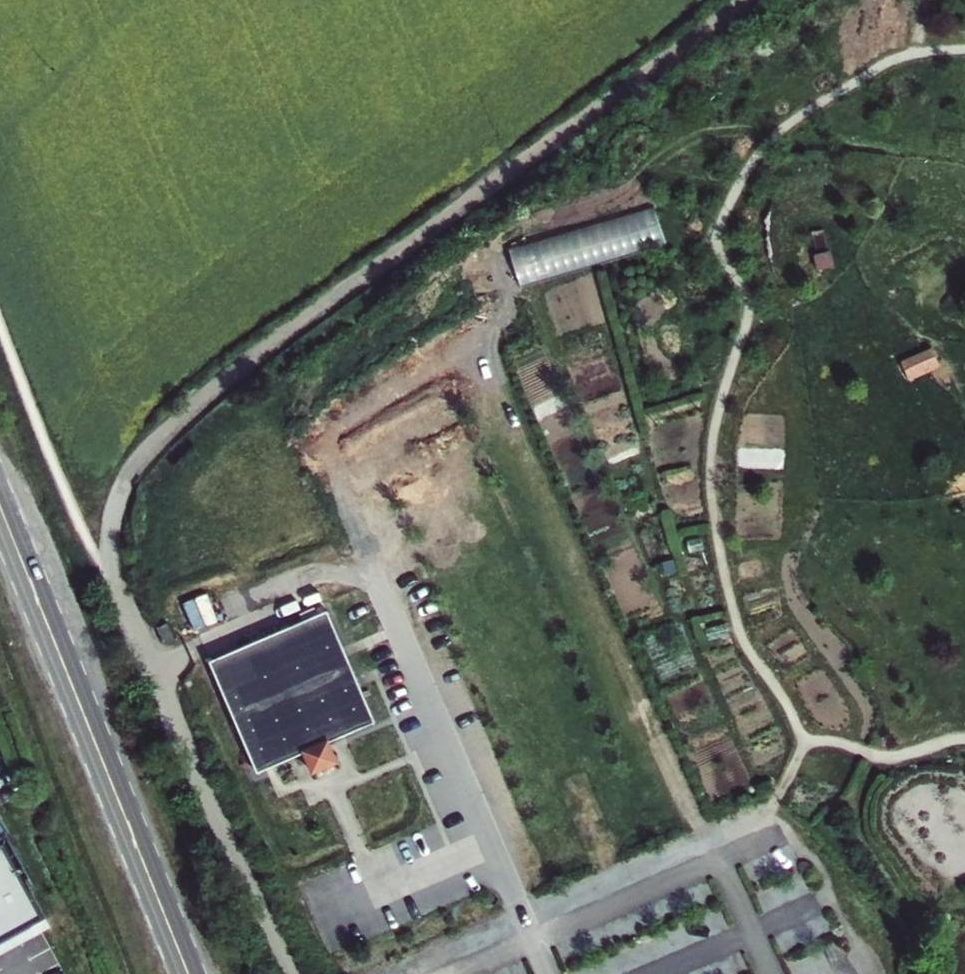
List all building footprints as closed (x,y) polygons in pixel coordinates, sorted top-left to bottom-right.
[(654,207),(506,246),(517,286),(665,247),(654,207)] [(932,348),(900,363),(909,382),(941,367),(932,348)] [(302,623),(208,663),(255,776),(302,755),(310,777),(335,763),(327,743),(374,725),(326,613),(316,617),(313,610),(299,616),(302,623)] [(165,629),(157,633),(163,650),(172,646),(165,629)] [(4,844),(0,846),(0,940),(43,917),(4,844)] [(792,930),(800,946),(832,929),(823,914),(792,930)]
